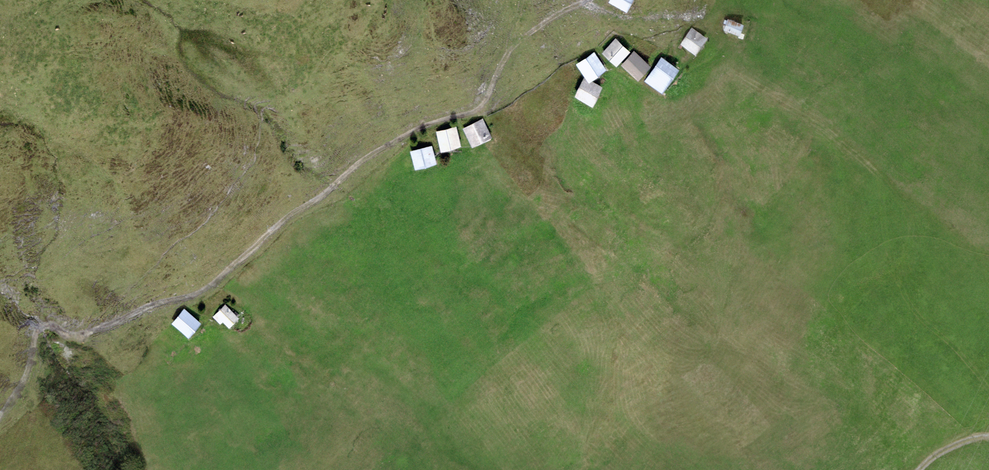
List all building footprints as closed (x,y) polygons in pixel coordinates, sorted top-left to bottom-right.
[(610,4),(628,12),(634,0),(612,0),(610,4)] [(745,25),(729,20),(725,31),(741,36),(745,25)] [(707,39),(692,30),(681,46),(696,56),(707,39)] [(617,39),(604,54),(616,66),(630,52),(617,39)] [(594,52),(576,65),(584,77),(589,83),(592,81),(607,71),(594,52)] [(651,67),(635,53),(623,66),(639,81),(651,67)] [(680,70),(662,58),(645,82),(663,94),(680,70)] [(589,83),(584,77),(574,97),(592,108),(602,88),(592,81),(589,83)] [(483,121),(464,129),(473,148),(492,139),(483,121)] [(456,127),(437,131),(441,151),(460,147),(456,127)] [(433,146),(411,151),(415,167),(436,163),(433,146)] [(238,319),(226,306),(213,319),(220,326),(223,323),(229,328),(238,319)] [(201,323),(184,310),(172,325),(188,338),(201,323)]
